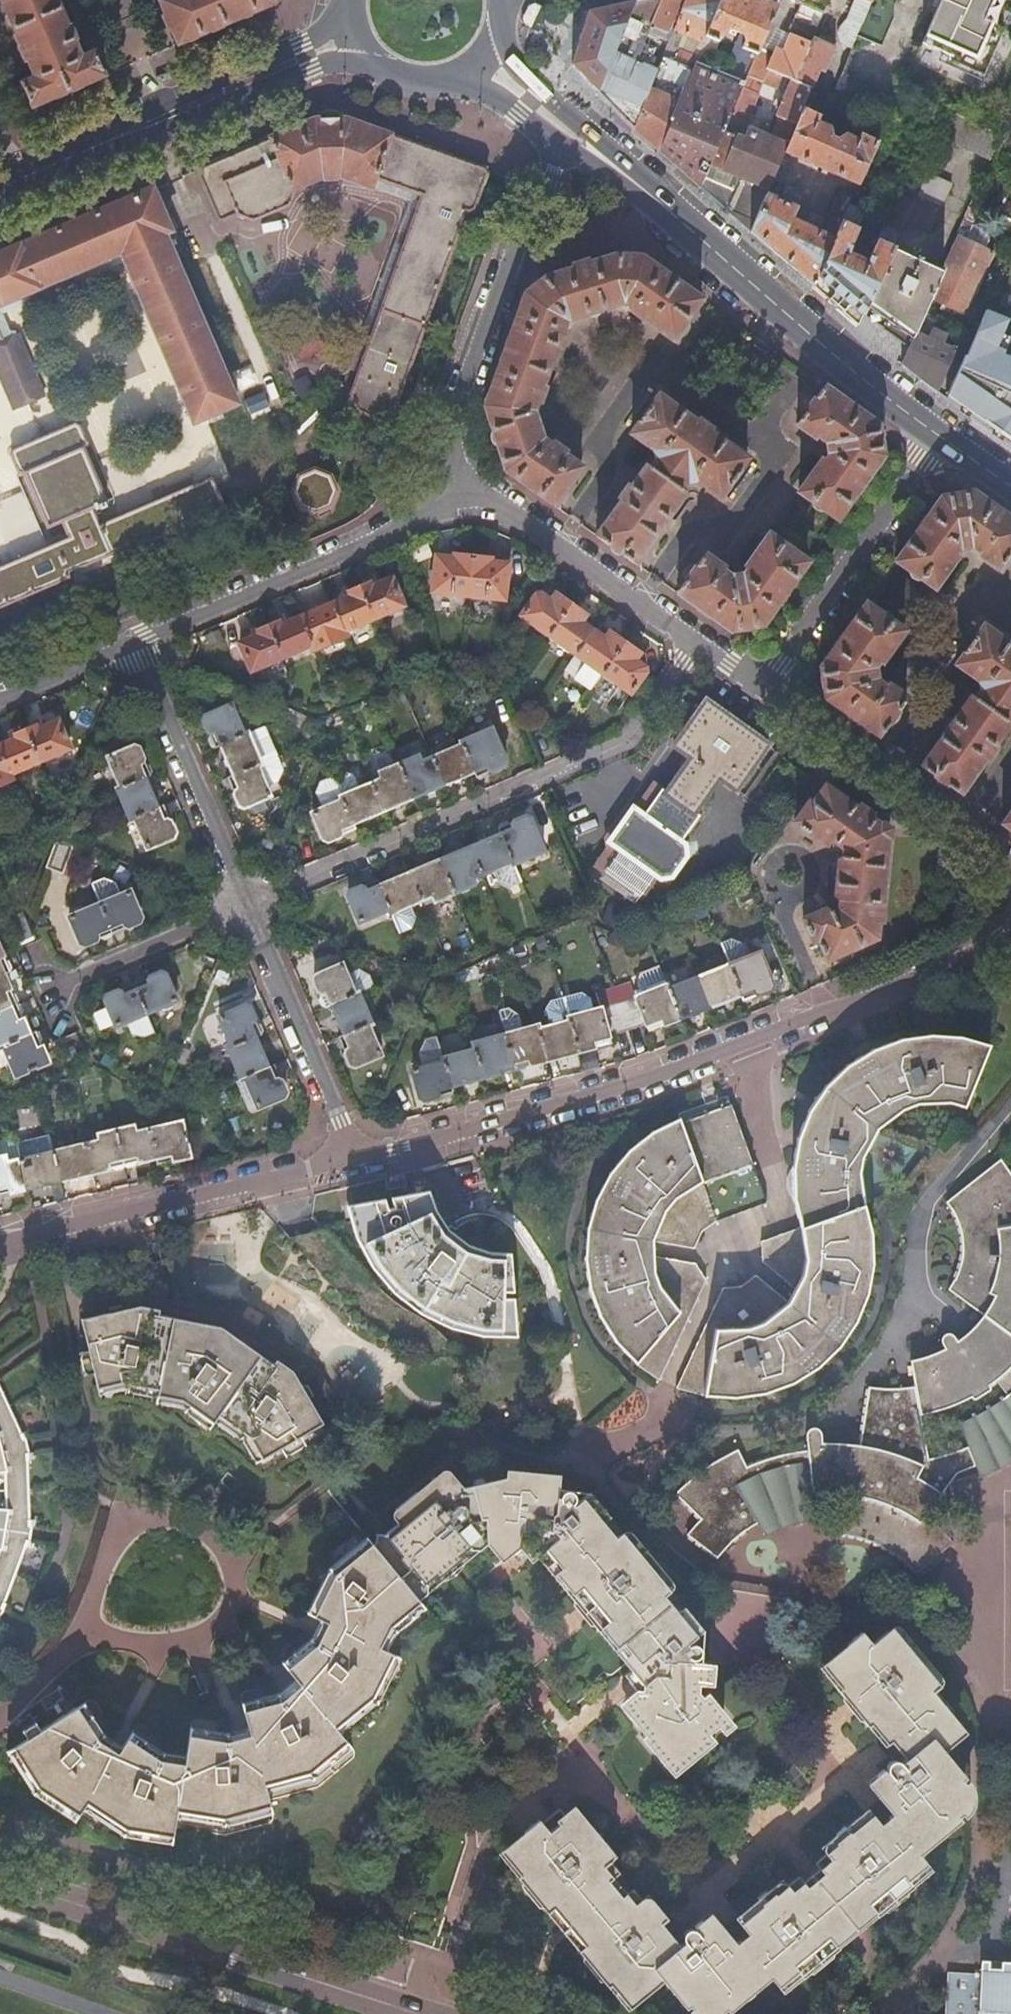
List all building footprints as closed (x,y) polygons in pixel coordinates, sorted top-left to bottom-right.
[(107,77),(97,55),(91,53),(82,57),(57,0),(0,0),(34,78),(24,82),(22,88),(32,109),(107,77)] [(160,2),(177,47),(271,7),(277,0),(163,0),(160,2)] [(632,2),(627,15),(649,25),(646,33),(667,41),(669,38),(684,0),(642,0),(632,2)] [(669,38),(674,40),(677,32),(702,43),(705,36),(720,0),(684,0),(669,38)] [(705,36),(718,41),(721,34),(729,29),(740,34),(744,40),(740,47),(755,54),(760,42),(778,0),(720,0),(705,36)] [(808,8),(802,24),(815,29),(827,0),(790,0),(808,8)] [(857,0),(852,2),(846,16),(847,18),(838,28),(836,33),(840,45),(849,50),(855,36),(870,0),(856,0),(857,0)] [(855,36),(878,46),(891,18),(891,5),(893,0),(870,0),(855,36)] [(931,16),(919,44),(952,59),(950,64),(979,77),(1000,30),(989,25),(1000,0),(938,0),(931,16)] [(926,13),(931,16),(938,0),(932,0),(926,13)] [(627,15),(632,2),(616,6),(585,12),(569,65),(595,93),(596,92),(616,42),(624,24),(627,15)] [(760,42),(755,54),(747,73),(763,78),(767,69),(792,80),(794,80),(809,43),(797,38),(799,33),(791,29),(781,51),(760,42)] [(812,37),(809,43),(794,80),(810,87),(817,71),(824,67),(834,42),(825,37),(823,42),(812,37)] [(596,92),(595,93),(614,112),(618,102),(639,51),(616,42),(596,92)] [(618,102),(614,112),(633,129),(648,89),(655,72),(646,68),(654,49),(642,44),(639,51),(618,102)] [(719,71),(695,61),(691,69),(691,70),(678,102),(674,111),(658,150),(678,169),(701,115),(711,90),(715,80),(719,71)] [(744,81),(719,71),(715,80),(711,90),(701,115),(678,169),(699,188),(727,121),(736,100),(744,81)] [(763,78),(747,73),(744,81),(736,100),(727,121),(699,188),(724,210),(728,213),(749,232),(776,167),(783,151),(802,106),(810,87),(794,80),(792,80),(776,115),(779,116),(774,127),(777,135),(769,136),(758,132),(760,127),(754,124),(752,129),(746,127),(744,133),(739,131),(747,112),(749,113),(758,94),(757,93),(763,78)] [(839,74),(830,96),(885,120),(895,98),(839,74)] [(648,89),(633,129),(645,140),(658,151),(658,150),(674,111),(678,102),(648,89)] [(819,114),(802,106),(783,151),(787,153),(857,184),(869,158),(877,139),(860,132),(857,139),(842,132),(835,138),(830,135),(830,127),(816,121),(819,114)] [(264,142),(197,170),(217,219),(223,221),(236,215),(250,223),(290,206),(295,190),(324,178),(325,180),(339,180),(340,177),(367,187),(373,186),(376,179),(422,196),(355,379),(353,385),(360,403),(383,411),(398,404),(466,212),(470,213),(476,209),(489,171),(391,135),(343,118),(340,119),(335,115),(324,115),(316,121),(314,121),(264,142)] [(951,115),(951,116),(940,139),(987,161),(998,137),(951,115)] [(787,153),(783,151),(776,167),(781,169),(787,153)] [(776,167),(749,232),(811,287),(838,226),(839,225),(809,212),(807,216),(804,223),(791,218),(794,211),(802,191),(785,184),(776,180),(781,169),(776,167)] [(838,226),(811,287),(832,305),(856,327),(861,316),(892,248),(904,220),(922,181),(906,174),(867,262),(845,253),(863,212),(848,205),(839,225),(838,226)] [(924,176),(922,181),(904,220),(928,231),(948,186),(924,176)] [(238,405),(166,236),(171,233),(170,231),(153,190),(0,254),(0,380),(12,409),(44,395),(5,304),(121,255),(193,424),(211,416),(238,405)] [(807,216),(794,211),(791,218),(804,223),(807,216)] [(951,242),(939,270),(927,298),(963,314),(991,252),(957,237),(954,243),(951,242)] [(892,248),(861,316),(905,347),(916,323),(927,298),(939,270),(892,248)] [(504,473),(554,508),(580,472),(579,465),(542,439),(534,414),(566,320),(622,303),(668,337),(673,337),(676,333),(681,334),(687,326),(685,321),(701,299),(641,256),(614,254),(548,275),(523,294),(484,405),(504,473)] [(983,311),(963,356),(945,400),(970,418),(994,435),(1010,447),(1010,361),(1000,356),(991,352),(999,336),(1005,321),(983,311)] [(905,347),(898,364),(935,393),(953,350),(940,344),(943,335),(916,323),(905,347)] [(1007,339),(999,336),(991,352),(1000,356),(1007,339)] [(877,424),(822,385),(812,399),(811,398),(807,398),(801,407),(803,413),(796,423),(796,427),(814,439),(819,439),(824,443),(828,453),(823,459),(818,460),(798,488),(798,493),(809,501),(809,503),(810,504),(811,506),(812,508),(813,509),(815,510),(816,511),(818,512),(820,512),(822,512),(824,512),(836,522),(883,456),(877,424)] [(238,405),(211,416),(239,483),(292,461),(264,394),(238,405)] [(644,467),(594,537),(635,565),(685,496),(683,490),(687,484),(696,483),(716,497),(721,497),(747,461),(746,457),(660,395),(656,396),(630,431),(632,437),(650,450),(653,462),(649,467),(644,467)] [(107,504),(84,451),(87,443),(80,427),(74,425),(13,450),(10,457),(17,473),(25,476),(48,529),(61,523),(68,539),(0,568),(0,610),(68,581),(70,576),(69,574),(124,550),(125,553),(129,554),(224,514),(223,512),(224,511),(225,509),(212,477),(100,525),(93,509),(107,504)] [(312,470),(305,485),(312,505),(326,511),(344,502),(349,488),(342,472),(325,464),(312,470)] [(737,503),(765,523),(791,489),(762,468),(737,503)] [(894,562),(906,571),(907,572),(907,574),(908,575),(909,576),(910,578),(911,578),(912,579),(913,580),(915,580),(916,581),(918,581),(919,581),(929,588),(936,588),(957,558),(956,552),(959,548),(971,545),(979,551),(978,556),(998,570),(1007,558),(1010,557),(1010,519),(972,491),(943,495),(894,562)] [(684,581),(675,594),(730,633),(762,627),(808,562),(794,552),(792,545),(786,541),(779,541),(771,536),(764,536),(743,566),(744,570),(740,576),(733,577),(725,572),(723,566),(706,555),(702,555),(694,566),(689,567),(683,575),(684,581)] [(435,593),(467,596),(471,556),(453,554),(452,559),(439,557),(436,559),(433,590),(435,593)] [(471,556),(467,596),(500,600),(503,596),(507,568),(504,564),(490,563),(490,558),(471,556)] [(357,588),(371,620),(402,607),(390,579),(374,586),(372,581),(357,588)] [(329,605),(341,633),(371,620),(357,588),(342,594),(344,599),(329,605)] [(576,655),(592,632),(580,623),(584,617),(583,613),(559,596),(553,597),(550,601),(540,594),(536,595),(521,616),(560,644),(576,655)] [(824,699),(879,738),(889,724),(891,726),(894,725),(899,718),(899,715),(897,713),(906,700),(904,695),(889,684),(883,685),(875,679),(874,668),(877,664),(883,663),(904,634),(903,629),(893,622),(892,621),(892,619),(891,618),(890,616),(889,615),(888,614),(886,613),(885,612),(883,612),(881,612),(880,612),(878,612),(865,602),(818,666),(824,699)] [(310,647),(312,651),(343,638),(341,633),(329,605),(298,618),(310,647)] [(281,659),(310,647),(298,618),(284,624),(282,620),(267,627),(281,659)] [(920,767),(961,796),(1010,725),(1009,721),(1010,718),(1010,644),(986,626),(979,628),(956,662),(956,667),(976,681),(979,691),(974,698),(968,697),(920,767)] [(250,672),(281,659),(267,627),(252,633),(254,637),(238,644),(250,672)] [(591,690),(624,643),(613,635),(608,636),(604,641),(592,632),(576,655),(563,673),(590,692),(591,690)] [(636,651),(624,643),(591,690),(607,701),(619,685),(631,693),(644,674),(642,667),(634,661),(637,655),(636,651)] [(563,673),(576,655),(560,644),(548,662),(563,673)] [(743,793),(776,746),(712,701),(679,748),(696,760),(676,789),(672,794),(668,791),(651,816),(641,809),(617,844),(627,851),(612,873),(649,900),(663,878),(666,880),(679,877),(693,856),(691,845),(688,842),(705,818),(701,815),(726,781),(743,793)] [(203,721),(216,750),(219,748),(221,747),(244,737),(231,706),(205,716),(203,721)] [(23,731),(36,762),(66,749),(55,723),(39,729),(37,725),(23,731)] [(248,735),(261,766),(276,760),(276,759),(264,729),(248,735)] [(369,784),(381,811),(486,765),(488,770),(499,766),(501,761),(487,730),(458,742),(460,746),(429,759),(419,763),(417,758),(378,775),(380,780),(369,784)] [(6,775),(36,762),(23,731),(8,737),(9,742),(0,746),(0,761),(6,775)] [(221,747),(219,748),(231,777),(234,776),(234,777),(257,767),(257,768),(261,766),(248,735),(244,737),(221,747)] [(568,755),(579,751),(575,742),(565,747),(568,755)] [(121,789),(144,779),(138,765),(143,763),(138,753),(132,750),(109,760),(121,789)] [(257,768),(266,789),(277,784),(282,773),(276,760),(261,766),(257,768)] [(8,781),(6,775),(0,761),(0,785),(8,781)] [(266,789),(257,768),(257,767),(234,777),(234,776),(231,777),(228,779),(240,808),(244,810),(270,799),(266,789)] [(351,824),(381,811),(369,784),(357,790),(352,777),(342,773),(331,778),(332,780),(351,824)] [(135,820),(157,810),(144,779),(121,789),(117,791),(129,822),(135,820)] [(328,843),(354,832),(351,824),(332,780),(320,784),(316,795),(322,810),(312,815),(324,841),(328,843)] [(807,803),(794,823),(794,827),(823,847),(831,846),(841,853),(840,859),(838,860),(833,898),(838,901),(836,911),(833,912),(828,910),(805,919),(803,925),(811,942),(815,944),(818,943),(828,962),(878,940),(887,830),(825,786),(813,803),(807,803)] [(1000,825),(1010,832),(1010,804),(1010,806),(1010,808),(1010,810),(1010,811),(1000,825)] [(162,824),(157,810),(135,820),(148,850),(170,841),(173,834),(167,821),(162,824)] [(513,828),(498,835),(510,864),(512,867),(541,855),(525,820),(522,818),(511,823),(513,828)] [(510,864),(498,835),(467,848),(479,877),(492,872),(510,864)] [(52,839),(41,869),(63,877),(74,848),(52,839)] [(479,877),(467,848),(365,892),(363,888),(351,893),(348,899),(359,924),(388,913),(389,915),(430,898),(433,905),(472,889),(469,881),(479,877)] [(510,864),(492,872),(498,885),(508,890),(519,885),(512,867),(510,864)] [(99,908),(109,930),(123,924),(126,931),(137,926),(140,919),(130,895),(99,908)] [(94,936),(109,930),(99,908),(69,922),(79,945),(85,948),(97,943),(94,936)] [(97,943),(112,937),(109,930),(94,936),(97,943)] [(631,935),(616,930),(612,940),(628,945),(631,935)] [(514,950),(506,954),(509,964),(518,961),(514,950)] [(729,967),(740,997),(754,991),(757,997),(770,992),(772,987),(759,953),(727,965),(729,967)] [(3,976),(9,973),(2,957),(0,957),(0,970),(3,976)] [(650,1031),(679,1020),(668,991),(656,962),(638,969),(635,979),(637,985),(631,987),(628,978),(609,984),(627,1033),(648,1026),(650,1031)] [(324,992),(331,1007),(360,994),(373,989),(368,977),(355,973),(346,977),(341,967),(318,976),(315,983),(319,994),(324,992)] [(710,1008),(740,997),(729,967),(699,979),(710,1008)] [(149,985),(136,991),(146,1015),(176,1002),(165,977),(160,975),(148,981),(149,985)] [(9,1009),(2,992),(9,989),(3,976),(0,977),(0,1013),(9,1009)] [(679,1020),(710,1008),(699,979),(668,991),(679,1020)] [(608,1039),(627,1033),(609,984),(591,989),(598,1010),(569,1018),(571,1023),(580,1053),(594,1049),(610,1046),(608,1039)] [(146,1015),(136,991),(121,998),(119,992),(107,997),(105,1006),(94,1011),(102,1030),(112,1026),(116,1027),(124,1024),(146,1015)] [(754,991),(740,997),(742,1002),(757,997),(754,991)] [(343,1035),(372,1023),(360,994),(331,1007),(343,1035)] [(16,1007),(9,1009),(16,1025),(23,1022),(16,1007)] [(249,1078),(270,1068),(250,1023),(255,1021),(251,1012),(246,1008),(222,1018),(235,1048),(229,1051),(243,1081),(249,1078)] [(0,1013),(0,1050),(30,1037),(23,1022),(16,1025),(9,1009),(0,1013)] [(509,1010),(499,1012),(506,1035),(523,1031),(519,1016),(509,1010)] [(146,1015),(124,1024),(128,1035),(141,1037),(154,1033),(146,1015)] [(372,1024),(372,1023),(343,1035),(349,1050),(345,1053),(351,1064),(357,1067),(380,1057),(367,1026),(372,1024)] [(547,1062),(580,1053),(571,1023),(539,1032),(547,1062)] [(516,1070),(547,1062),(539,1032),(537,1027),(523,1031),(506,1035),(514,1064),(516,1070)] [(43,1051),(36,1034),(30,1037),(37,1053),(43,1051)] [(846,1065),(827,1084),(818,1097),(811,1110),(804,1124),(798,1138),(797,1147),(795,1155),(794,1169),(794,1182),(795,1195),(797,1208),(802,1227),(805,1233),(807,1242),(808,1250),(808,1259),(807,1267),(805,1276),(802,1284),(798,1292),(794,1299),(788,1306),(782,1312),(775,1317),(767,1321),(759,1324),(751,1327),(742,1328),(734,1328),(725,1328),(717,1326),(703,1396),(715,1398),(727,1399),(740,1398),(752,1396),(764,1394),(776,1390),(787,1386),(799,1381),(809,1374),(819,1367),(828,1359),(837,1350),(844,1341),(851,1331),(857,1320),(863,1307),(868,1292),(871,1278),(873,1263),(873,1250),(873,1236),(871,1223),(868,1210),(865,1197),(862,1189),(861,1182),(861,1174),(861,1166),(863,1159),(871,1144),(879,1129),(891,1120),(902,1112),(909,1109),(916,1105),(932,1104),(950,1104),(965,1108),(991,1044),(962,1036),(932,1034),(903,1039),(872,1049),(846,1065)] [(516,1070),(514,1064),(506,1035),(473,1044),(475,1050),(442,1059),(450,1087),(500,1075),(516,1070)] [(0,1050),(0,1070),(10,1066),(16,1079),(49,1065),(43,1051),(37,1053),(30,1037),(0,1050)] [(452,1093),(450,1087),(442,1059),(436,1038),(423,1041),(419,1056),(423,1068),(411,1072),(418,1097),(424,1101),(436,1097),(452,1093)] [(596,1054),(582,1058),(586,1071),(600,1068),(596,1054)] [(276,1082),(270,1068),(249,1078),(262,1108),(284,1099),(287,1093),(282,1080),(276,1082)] [(679,1118),(676,1119),(686,1141),(705,1145),(720,1178),(710,1182),(700,1187),(691,1193),(682,1200),(675,1207),(669,1216),(665,1224),(662,1234),(660,1243),(695,1249),(702,1233),(714,1223),(767,1202),(732,1104),(682,1122),(679,1118)] [(639,1368),(644,1372),(670,1344),(667,1326),(681,1309),(675,1302),(669,1294),(665,1285),(662,1276),(660,1266),(659,1257),(655,1256),(654,1242),(660,1243),(662,1234),(665,1224),(669,1216),(675,1207),(682,1200),(691,1193),(700,1187),(710,1182),(720,1178),(705,1145),(686,1141),(676,1119),(663,1125),(652,1131),(642,1138),(632,1146),(624,1155),(616,1165),(609,1175),(602,1186),(597,1198),(592,1210),(589,1222),(586,1234),(585,1247),(585,1260),(587,1274),(590,1289),(594,1303),(599,1317),(607,1331),(617,1344),(627,1357),(639,1368)] [(153,1131),(160,1160),(174,1157),(175,1162),(192,1158),(184,1124),(153,1131)] [(143,1164),(160,1160),(153,1131),(136,1134),(135,1130),(101,1137),(102,1143),(87,1146),(94,1176),(110,1172),(109,1166),(142,1159),(143,1164)] [(22,1162),(55,1154),(51,1137),(18,1146),(19,1148),(22,1162)] [(29,1191),(22,1162),(19,1148),(9,1144),(0,1146),(0,1198),(29,1191)] [(62,1183),(94,1176),(87,1146),(55,1154),(62,1183)] [(62,1183),(55,1154),(22,1162),(29,1191),(62,1183)] [(724,1458),(710,1465),(698,1474),(686,1484),(675,1495),(699,1520),(686,1536),(699,1546),(716,1559),(725,1549),(735,1540),(746,1532),(757,1525),(764,1536),(776,1530),(788,1525),(801,1522),(814,1519),(813,1496),(839,1497),(837,1533),(848,1535),(859,1538),(870,1542),(880,1547),(890,1552),(900,1559),(908,1567),(916,1575),(954,1545),(936,1525),(927,1517),(957,1474),(976,1468),(979,1475),(995,1468),(1010,1459),(1010,1371),(1010,1370),(1010,1369),(1010,1174),(1009,1170),(1001,1160),(947,1202),(953,1210),(957,1218),(960,1227),(962,1237),(963,1246),(962,1255),(960,1265),(957,1274),(953,1282),(948,1290),(984,1316),(972,1330),(958,1342),(952,1336),(949,1335),(947,1335),(944,1336),(943,1338),(942,1341),(943,1345),(945,1350),(934,1355),(923,1359),(911,1362),(915,1387),(903,1389),(892,1389),(880,1389),(869,1387),(859,1448),(840,1445),(822,1444),(821,1435),(819,1432),(817,1430),(814,1430),(811,1430),(809,1432),(807,1434),(806,1437),(807,1451),(791,1454),(776,1457),(761,1462),(746,1467),(738,1451),(724,1458)] [(398,1288),(422,1308),(452,1322),(483,1330),(515,1331),(512,1300),(504,1299),(504,1293),(512,1292),(509,1254),(489,1253),(487,1260),(465,1252),(442,1235),(428,1214),(435,1210),(428,1191),(392,1197),(393,1207),(387,1208),(384,1200),(354,1205),(362,1236),(377,1265),(398,1288)] [(805,1233),(802,1227),(761,1243),(762,1262),(796,1288),(790,1301),(755,1275),(743,1285),(723,1288),(677,1389),(690,1393),(703,1396),(717,1326),(725,1328),(734,1328),(742,1328),(751,1327),(759,1324),(767,1321),(775,1317),(782,1312),(788,1306),(794,1299),(798,1292),(802,1284),(805,1276),(807,1267),(808,1259),(808,1250),(807,1242),(805,1233)] [(447,1230),(442,1235),(465,1252),(468,1245),(447,1230)] [(468,1245),(465,1252),(487,1260),(489,1253),(468,1245)] [(670,1344),(644,1372),(660,1382),(707,1281),(696,1264),(659,1257),(660,1266),(662,1276),(665,1285),(669,1294),(675,1302),(681,1309),(667,1326),(670,1344)] [(452,1322),(422,1308),(419,1313),(450,1328),(452,1322)] [(172,1325),(173,1317),(125,1309),(80,1319),(97,1386),(119,1381),(157,1388),(156,1396),(186,1403),(212,1421),(217,1414),(250,1438),(262,1458),(322,1424),(298,1381),(259,1354),(254,1361),(243,1353),(245,1350),(233,1342),(231,1344),(218,1334),(172,1325)] [(220,1326),(173,1317),(172,1325),(218,1334),(220,1326)] [(452,1322),(450,1328),(482,1336),(483,1330),(452,1322)] [(220,1326),(218,1334),(231,1344),(233,1342),(236,1338),(220,1326)] [(236,1338),(233,1342),(245,1350),(248,1346),(236,1338)] [(254,1361),(259,1354),(248,1346),(245,1350),(243,1353),(254,1361)] [(7,1614),(10,1608),(5,1604),(25,1547),(31,1548),(33,1542),(25,1540),(27,1527),(35,1528),(36,1522),(29,1521),(28,1460),(33,1459),(32,1453),(24,1453),(22,1441),(29,1438),(28,1432),(22,1433),(0,1386),(0,1474),(7,1474),(8,1511),(0,1510),(0,1551),(2,1551),(0,1557),(0,1611),(7,1614)] [(250,1807),(265,1805),(268,1804),(263,1783),(307,1771),(345,1741),(334,1728),(370,1698),(391,1655),(378,1648),(390,1623),(427,1593),(427,1586),(425,1584),(467,1550),(477,1552),(486,1545),(494,1554),(501,1547),(518,1549),(519,1543),(525,1543),(532,1551),(537,1557),(543,1553),(551,1562),(566,1581),(575,1591),(569,1596),(583,1614),(598,1632),(604,1627),(612,1636),(629,1656),(636,1665),(630,1671),(642,1685),(641,1691),(635,1691),(627,1698),(634,1706),(626,1713),(638,1728),(640,1725),(647,1733),(640,1739),(656,1758),(662,1754),(673,1768),(687,1758),(690,1762),(715,1742),(708,1734),(723,1723),(723,1713),(707,1693),(701,1697),(698,1693),(699,1687),(705,1687),(706,1664),(693,1663),(693,1660),(697,1658),(699,1656),(700,1654),(700,1651),(699,1648),(697,1646),(695,1645),(688,1646),(687,1644),(703,1631),(686,1611),(679,1611),(669,1619),(656,1603),(665,1596),(666,1586),(625,1537),(615,1537),(607,1544),(595,1530),(604,1522),(605,1513),(589,1494),(574,1507),(571,1503),(573,1501),(573,1498),(573,1496),(571,1493),(569,1492),(566,1491),(563,1492),(561,1493),(560,1496),(559,1499),(557,1498),(559,1484),(504,1478),(451,1490),(442,1479),(410,1506),(408,1515),(384,1534),(375,1534),(373,1542),(334,1575),(313,1617),(326,1623),(315,1645),(286,1670),(299,1686),(280,1702),(243,1713),(248,1737),(226,1743),(188,1737),(182,1765),(158,1762),(127,1741),(116,1755),(97,1742),(75,1708),(13,1748),(38,1787),(77,1815),(87,1801),(111,1817),(118,1813),(127,1809),(136,1806),(146,1804),(156,1803),(166,1802),(176,1803),(194,1806),(212,1808),(231,1808),(250,1807)] [(262,1551),(270,1555),(271,1556),(278,1542),(269,1537),(262,1551)] [(507,1557),(511,1556),(525,1543),(519,1543),(518,1549),(501,1547),(494,1554),(498,1556),(502,1558),(507,1557)] [(524,1558),(532,1551),(525,1543),(511,1556),(513,1558),(516,1559),(518,1560),(521,1559),(524,1558)] [(427,1586),(427,1593),(477,1552),(467,1550),(425,1584),(427,1586)] [(549,1564),(551,1562),(543,1553),(537,1557),(541,1562),(543,1564),(546,1565),(549,1564)] [(564,1590),(569,1596),(575,1591),(566,1581),(564,1584),(564,1587),(564,1590)] [(609,1638),(612,1636),(604,1627),(598,1632),(600,1635),(602,1637),(605,1638),(609,1638)] [(511,1858),(516,1865),(523,1873),(517,1878),(526,1890),(524,1891),(534,1905),(536,1903),(547,1915),(553,1910),(560,1919),(576,1938),(583,1946),(577,1951),(586,1963),(584,1965),(595,1979),(598,1978),(607,1988),(614,1983),(621,1992),(625,1997),(634,1998),(649,1986),(658,1986),(663,1983),(668,1978),(676,1989),(675,1998),(685,2009),(694,2003),(697,2005),(695,2007),(699,2010),(703,2012),(707,2013),(712,2013),(716,2012),(720,2010),(719,2008),(722,2005),(729,2013),(745,1999),(745,1991),(754,1985),(766,1975),(773,1984),(782,1985),(787,1981),(796,1973),(802,1980),(813,1971),(816,1973),(829,1961),(827,1959),(839,1949),(834,1943),(843,1936),(862,1919),(871,1911),(877,1918),(888,1909),(890,1911),(904,1899),(902,1898),(913,1888),(908,1882),(917,1874),(923,1869),(924,1861),(917,1852),(927,1843),(936,1835),(945,1836),(961,1822),(955,1813),(957,1812),(959,1813),(962,1809),(964,1805),(965,1801),(965,1796),(964,1792),(962,1788),(959,1789),(957,1786),(966,1778),(956,1766),(946,1766),(939,1757),(946,1752),(954,1745),(954,1735),(956,1734),(948,1724),(938,1712),(945,1706),(935,1693),(937,1691),(937,1683),(897,1633),(887,1632),(872,1644),(863,1633),(848,1646),(850,1649),(835,1662),(833,1672),(837,1677),(845,1686),(840,1691),(854,1709),(869,1727),(875,1723),(882,1732),(905,1760),(902,1764),(899,1762),(896,1761),(893,1762),(890,1764),(889,1766),(888,1769),(889,1772),(887,1774),(885,1771),(873,1780),(876,1787),(885,1796),(880,1800),(892,1816),(889,1819),(892,1823),(885,1829),(873,1815),(851,1833),(846,1829),(837,1835),(836,1846),(827,1854),(830,1861),(819,1870),(825,1878),(809,1890),(803,1883),(792,1892),(787,1887),(775,1896),(766,1894),(758,1900),(762,1906),(740,1925),(751,1939),(744,1945),(740,1942),(736,1945),(723,1928),(718,1932),(711,1923),(703,1920),(694,1926),(695,1930),(692,1932),(689,1931),(686,1932),(684,1934),(682,1936),(683,1940),(683,1944),(679,1947),(662,1925),(667,1920),(661,1912),(650,1911),(641,1900),(635,1905),(626,1893),(617,1900),(605,1885),(613,1878),(604,1867),(609,1862),(600,1851),(602,1840),(596,1833),(589,1837),(576,1820),(566,1819),(559,1811),(542,1824),(539,1821),(536,1823),(533,1821),(530,1821),(528,1822),(525,1824),(524,1827),(524,1830),(524,1832),(523,1834),(526,1838),(512,1849),(511,1858)] [(457,1649),(445,1674),(451,1677),(464,1652),(457,1649)] [(98,1656),(87,1674),(95,1679),(106,1661),(98,1656)] [(628,1668),(630,1671),(636,1665),(629,1656),(627,1659),(626,1662),(626,1665),(628,1668)] [(835,1686),(840,1691),(845,1686),(837,1677),(835,1679),(834,1681),(834,1684),(835,1686)] [(952,1708),(937,1691),(935,1693),(945,1706),(938,1712),(948,1724),(953,1718),(953,1713),(952,1708)] [(880,1733),(882,1732),(875,1723),(869,1727),(872,1732),(875,1733),(877,1734),(880,1733)] [(956,1766),(946,1752),(939,1757),(946,1766),(956,1766)] [(670,1769),(673,1768),(662,1754),(656,1758),(664,1767),(667,1769),(670,1769)] [(398,1765),(395,1773),(403,1777),(406,1769),(398,1765)] [(401,1781),(395,1773),(387,1780),(393,1788),(401,1781)] [(873,1792),(880,1800),(885,1796),(876,1787),(873,1780),(871,1783),(871,1786),(871,1790),(873,1792)] [(220,1817),(265,1805),(250,1807),(231,1808),(212,1808),(194,1806),(176,1803),(166,1802),(156,1803),(146,1804),(136,1806),(127,1809),(118,1813),(111,1817),(124,1826),(172,1834),(176,1810),(220,1817)] [(937,1843),(945,1836),(936,1835),(927,1843),(930,1844),(934,1844),(937,1843)] [(295,1857),(274,1863),(276,1869),(297,1862),(295,1857)] [(523,1873),(516,1865),(514,1867),(513,1869),(513,1872),(517,1878),(523,1873)] [(819,1870),(803,1883),(809,1890),(825,1878),(819,1870)] [(919,1877),(917,1874),(908,1882),(913,1888),(917,1884),(918,1881),(919,1877)] [(626,1893),(613,1878),(605,1885),(617,1900),(626,1893)] [(558,1921),(560,1919),(553,1910),(547,1915),(551,1921),(554,1921),(558,1921)] [(873,1921),(877,1918),(871,1911),(862,1919),(866,1921),(870,1921),(873,1921)] [(706,1918),(703,1920),(711,1923),(718,1932),(723,1928),(717,1922),(715,1919),(712,1918),(709,1918),(706,1918)] [(844,1937),(843,1936),(834,1943),(839,1949),(843,1945),(844,1939),(844,1937)] [(575,1949),(577,1951),(583,1946),(576,1938),(574,1940),(573,1943),(573,1946),(575,1949)] [(977,1958),(975,1982),(942,1980),(940,2013),(1010,2013),(1010,1960),(977,1958)] [(798,1982),(802,1980),(796,1973),(787,1981),(790,1983),(794,1983),(798,1982)] [(663,1983),(675,1998),(676,1989),(668,1978),(663,1983)] [(618,1994),(621,1992),(614,1983),(607,1988),(611,1993),(614,1994),(618,1994)] [(755,1987),(754,1985),(745,1991),(745,1999),(753,1994),(755,1990),(755,1987)]
